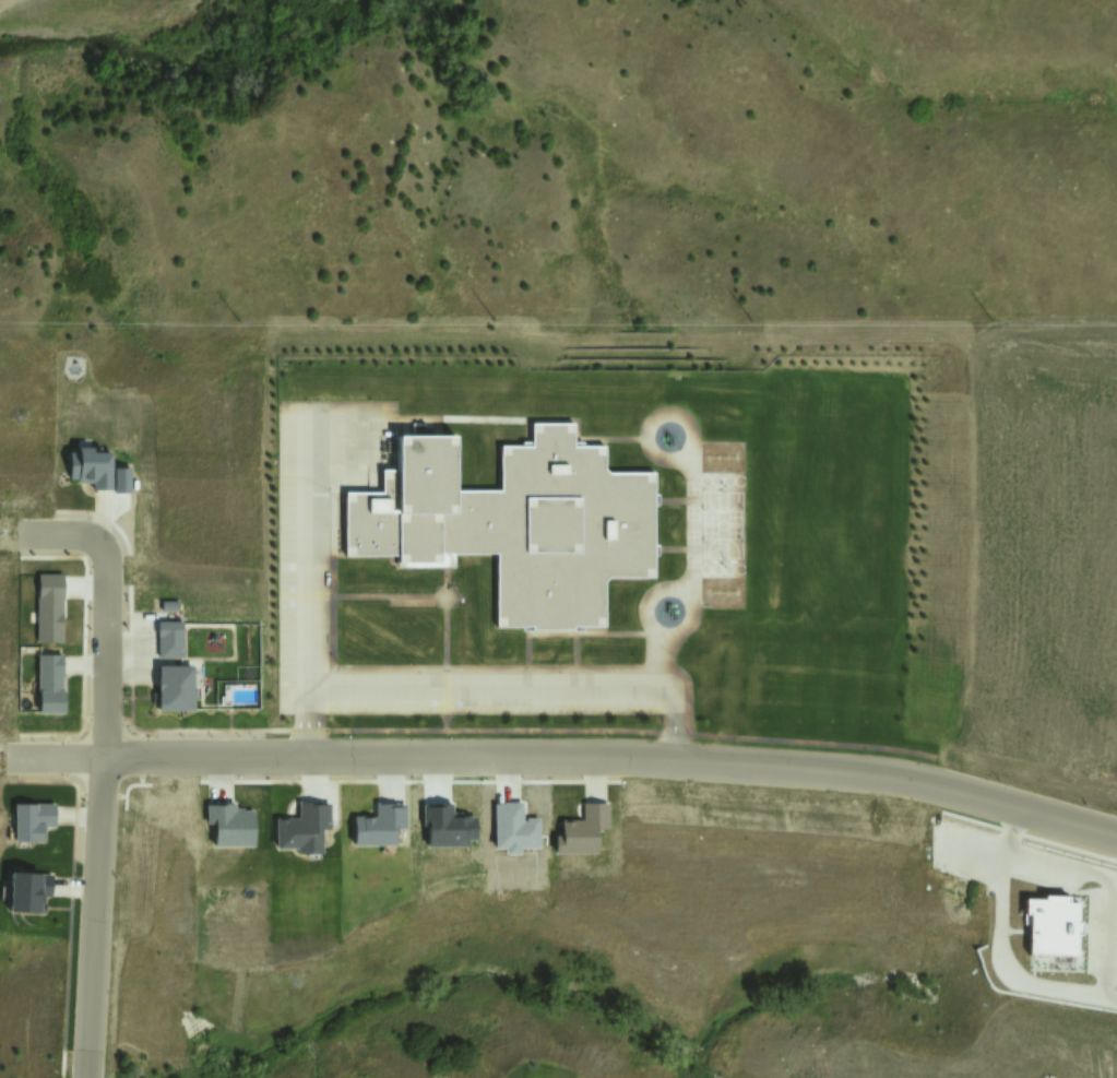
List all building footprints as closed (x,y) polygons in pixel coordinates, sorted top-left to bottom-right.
[(346,495),(347,559),(397,558),(399,564),(441,566),(440,556),(448,556),(497,556),(498,628),(530,628),(531,635),(583,636),(584,628),(605,628),(605,583),(610,580),(655,580),(655,476),(609,476),(606,472),(605,449),(574,448),(574,426),(534,426),(534,450),(502,451),(502,495),(456,494),(455,439),(400,439),(397,471),(383,471),(382,493),(394,493),(395,501),(368,501),(368,495),(346,495)] [(69,479),(70,451),(115,451),(115,493),(92,493),(92,485),(81,485),(81,479),(69,479)] [(117,491),(117,469),(131,470),(131,493),(117,491)] [(35,644),(34,579),(60,578),(61,644),(35,644)] [(155,660),(155,626),(183,626),(183,661),(155,660)] [(35,711),(35,658),(61,658),(61,711),(35,711)] [(158,709),(158,667),(194,667),(194,709),(158,709)] [(273,848),(273,818),(296,818),(296,802),(329,802),(329,855),(292,855),(292,848),(273,848)] [(352,844),(352,818),(375,818),(375,803),(401,803),(402,843),(352,844)] [(204,828),(204,805),(233,805),(233,813),(256,813),(254,851),(213,850),(213,828),(204,828)] [(14,842),(14,806),(57,806),(56,827),(46,827),(46,842),(14,842)] [(557,854),(557,837),(562,837),(562,822),(583,822),(583,807),(601,807),(601,853),(557,854)] [(7,914),(7,873),(47,873),(47,913),(7,914)] [(1030,955),(1030,898),(1082,898),(1082,955),(1030,955)]
